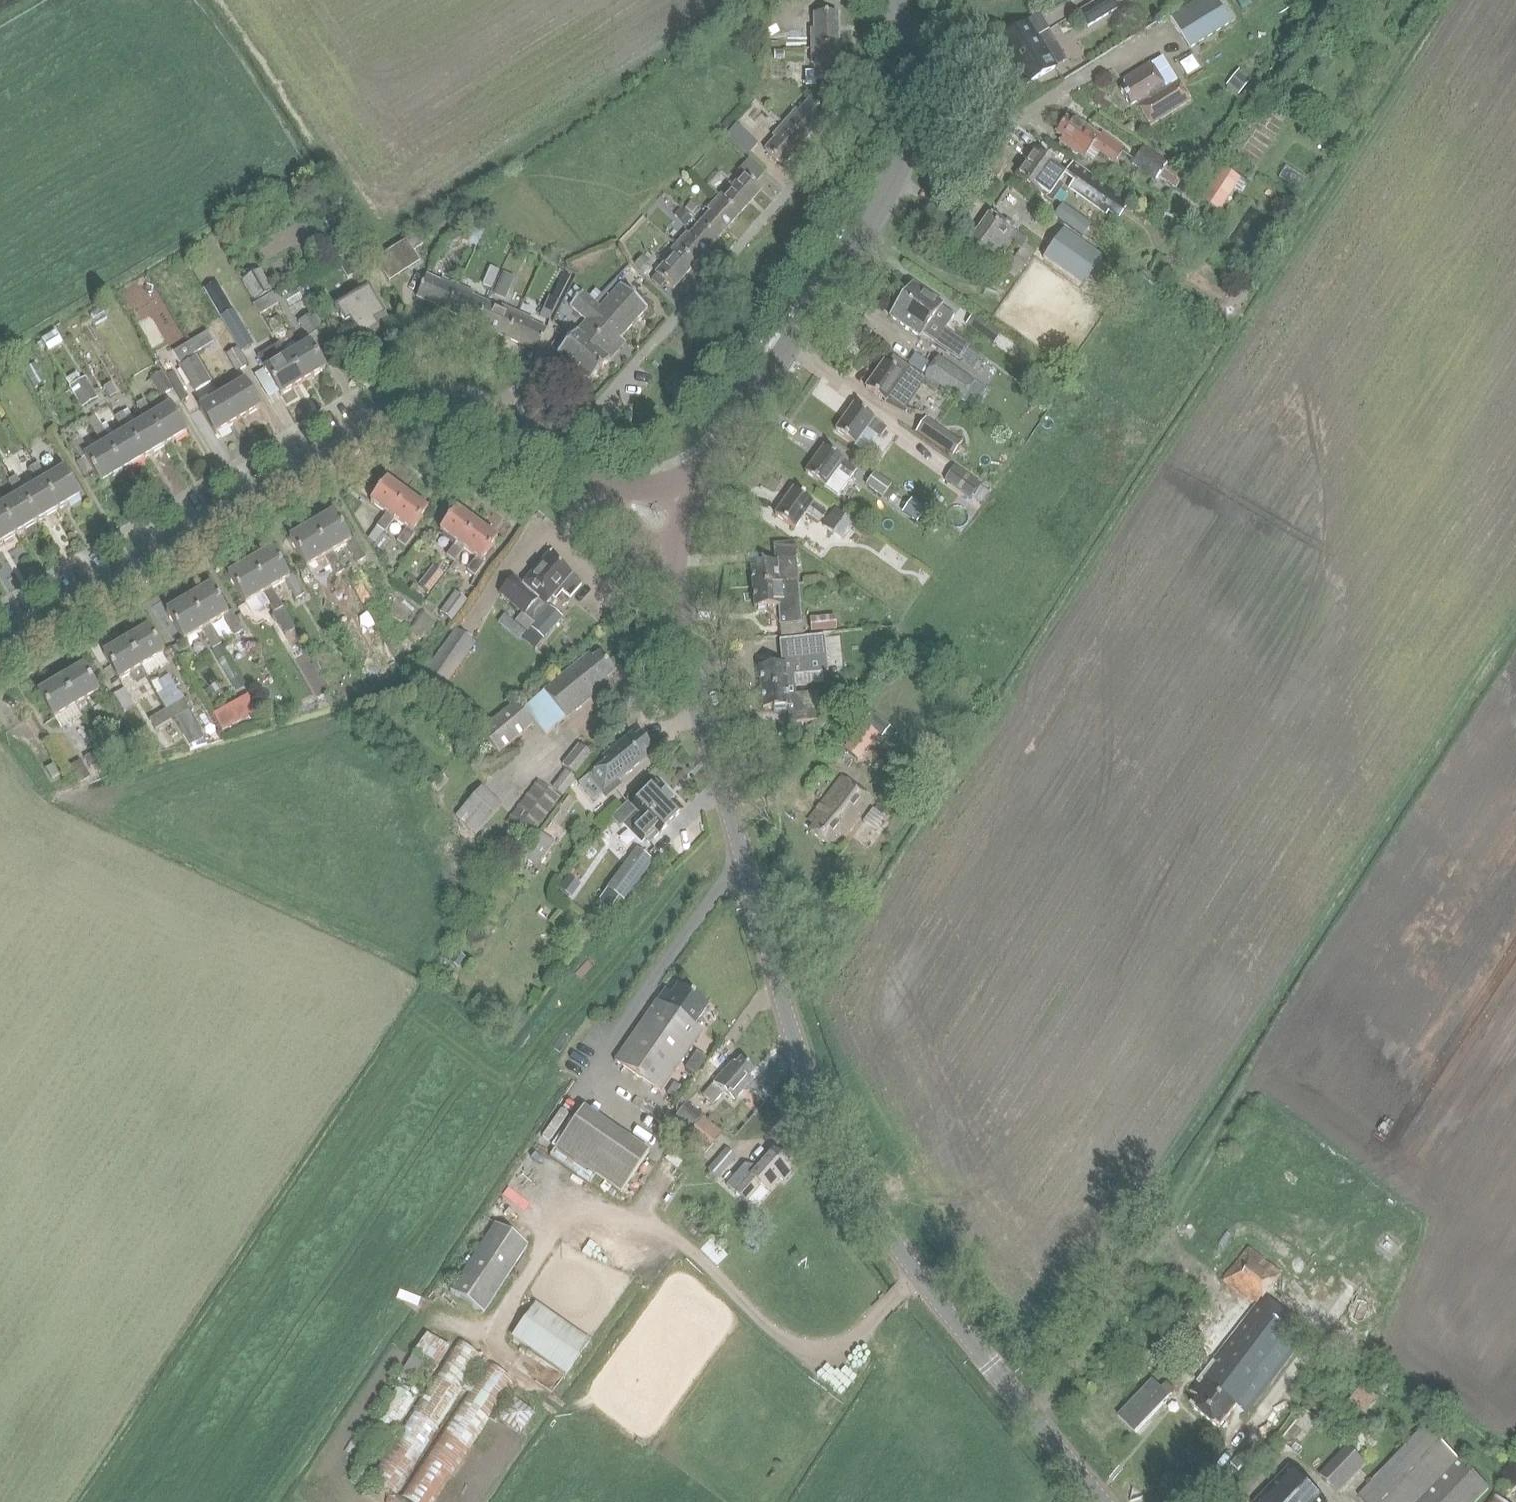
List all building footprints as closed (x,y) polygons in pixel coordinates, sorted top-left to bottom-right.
[(1111,0),(1098,0),(1077,13),(1086,28),(1116,10),(1111,0)] [(1176,15),(1170,18),(1189,50),(1230,26),(1215,0),(1201,0),(1176,15)] [(810,31),(811,48),(837,48),(837,14),(813,15),(814,31),(810,31)] [(998,40),(1007,55),(1026,86),(1055,69),(1052,64),(1060,59),(1036,17),(998,40)] [(964,44),(970,55),(978,51),(971,39),(964,44)] [(837,48),(811,48),(811,66),(815,66),(815,81),(821,81),(830,81),(838,81),(837,48)] [(784,51),(774,51),(774,60),(784,60),(784,51)] [(1190,103),(1176,80),(1163,59),(1151,66),(1150,63),(1121,80),(1125,86),(1118,90),(1129,107),(1135,104),(1137,108),(1136,108),(1148,128),(1190,103)] [(1251,80),(1242,73),(1229,88),(1238,95),(1251,80)] [(830,90),(830,81),(821,81),(821,90),(830,90)] [(796,111),(784,124),(804,142),(826,117),(809,102),(798,113),(796,111)] [(1112,166),(1122,153),(1075,120),(1073,124),(1065,119),(1054,135),(1061,140),(1058,144),(1083,162),(1091,150),(1112,166)] [(804,142),(784,124),(772,137),(775,140),(764,151),(782,167),(804,142)] [(757,144),(747,135),(738,146),(748,155),(757,144)] [(1158,176),(1166,165),(1142,147),(1129,165),(1154,182),(1158,176)] [(1064,175),(1065,173),(1032,150),(1012,178),(1051,205),(1062,189),(1057,185),(1064,175)] [(743,176),(754,186),(763,175),(747,161),(738,171),(743,176)] [(1118,196),(1072,164),(1065,173),(1064,175),(1074,182),(1069,190),(1092,207),(1096,201),(1108,210),(1118,196)] [(1175,188),(1183,176),(1166,165),(1158,176),(1175,188)] [(1222,167),(1201,201),(1220,213),(1241,179),(1222,167)] [(730,185),(718,198),(738,216),(760,191),(754,186),(743,176),(732,187),(730,185)] [(1191,194),(1200,199),(1206,189),(1197,184),(1191,194)] [(709,214),(699,225),(716,240),(738,216),(718,198),(707,211),(709,214)] [(690,203),(685,209),(692,214),(697,209),(690,203)] [(1062,205),(1053,217),(1068,227),(1076,215),(1062,205)] [(686,225),(690,219),(683,212),(678,219),(686,225)] [(1025,242),(1018,237),(987,215),(975,232),(1006,255),(1012,246),(1019,250),(1004,272),(1013,279),(1032,251),(1023,245),(1025,242)] [(686,234),(675,247),(695,265),(716,240),(699,225),(689,236),(686,234)] [(1063,230),(1042,259),(1082,288),(1103,259),(1063,230)] [(994,273),(1006,255),(975,232),(962,250),(994,273)] [(417,238),(408,244),(413,251),(422,245),(417,238)] [(396,249),(410,270),(420,263),(406,242),(396,249)] [(695,265),(675,247),(663,260),(666,263),(655,274),(672,290),(695,265)] [(410,270),(396,249),(386,256),(399,277),(410,270)] [(399,277),(386,256),(375,262),(389,284),(399,277)] [(643,257),(635,265),(641,271),(649,262),(643,257)] [(500,271),(490,267),(482,285),(492,289),(500,271)] [(260,271),(243,281),(252,296),(269,285),(260,271)] [(665,283),(656,276),(652,281),(660,288),(665,283)] [(416,298),(447,312),(458,287),(441,280),(440,283),(426,277),(416,298)] [(221,282),(209,285),(215,310),(227,307),(221,282)] [(944,331),(953,318),(953,317),(941,309),(943,305),(912,283),(901,300),(944,331)] [(498,284),(493,295),(505,301),(510,290),(498,284)] [(378,330),(388,324),(365,285),(353,291),(356,296),(335,310),(345,327),(349,324),(363,348),(382,337),(378,330)] [(604,357),(619,340),(646,309),(620,286),(599,309),(593,304),(588,299),(581,293),(574,302),(569,307),(586,322),(557,355),(589,384),(609,362),(604,357)] [(473,295),(458,287),(447,312),(476,325),(486,304),(472,298),(473,295)] [(581,293),(574,287),(567,296),(574,302),(581,293)] [(1136,287),(1130,296),(1137,301),(1143,291),(1136,287)] [(595,290),(588,299),(593,304),(601,295),(595,290)] [(273,295),(253,307),(260,318),(280,305),(273,295)] [(944,331),(901,300),(888,319),(919,340),(921,337),(949,356),(959,342),(944,331)] [(500,310),(486,304),(476,325),(506,339),(517,314),(501,307),(500,310)] [(540,316),(549,321),(553,312),(544,308),(540,316)] [(221,318),(242,353),(254,346),(233,311),(221,318)] [(298,322),(305,334),(321,325),(313,313),(298,322)] [(1002,332),(974,313),(965,326),(993,345),(1002,332)] [(533,322),(517,314),(506,339),(536,353),(546,331),(532,325),(533,322)] [(208,334),(174,354),(182,367),(179,368),(194,394),(212,383),(196,355),(214,344),(208,334)] [(293,344),(282,351),(302,385),(325,371),(309,343),(296,350),(293,344)] [(302,385),(282,351),(276,354),(279,360),(262,370),(279,399),(302,385)] [(908,364),(921,373),(928,363),(915,354),(908,364)] [(884,363),(866,388),(885,402),(903,411),(925,380),(892,357),(887,365),(884,363)] [(975,384),(939,359),(926,377),(962,402),(975,384)] [(25,371),(35,389),(46,382),(36,364),(25,371)] [(162,372),(150,379),(160,397),(172,390),(162,372)] [(80,381),(76,374),(65,381),(82,409),(97,400),(85,379),(80,381)] [(220,395),(237,423),(260,410),(243,381),(228,390),(225,386),(217,390),(220,395)] [(116,395),(110,385),(102,389),(109,400),(116,395)] [(214,437),(237,423),(220,395),(208,403),(197,409),(214,437)] [(143,401),(139,404),(165,448),(187,435),(170,405),(152,415),(143,401)] [(127,411),(118,417),(143,461),(165,448),(139,404),(135,406),(143,421),(135,425),(127,411)] [(879,440),(887,429),(852,405),(833,430),(855,446),(866,431),(879,440)] [(86,420),(92,430),(100,426),(94,416),(86,420)] [(96,430),(122,473),(143,461),(118,417),(113,419),(121,434),(113,438),(105,424),(96,430)] [(926,419),(916,434),(952,459),(963,444),(926,419)] [(100,486),(122,473),(96,430),(92,432),(100,446),(87,454),(79,440),(71,445),(81,461),(77,464),(84,476),(91,472),(100,486)] [(838,497),(856,472),(843,462),(822,447),(804,473),(838,497)] [(42,462),(32,468),(58,512),(81,498),(63,468),(50,476),(42,462)] [(954,466),(944,480),(970,499),(980,485),(954,466)] [(15,478),(11,481),(37,524),(58,512),(32,468),(28,470),(36,484),(24,492),(15,478)] [(873,474),(865,486),(883,498),(891,486),(873,474)] [(15,537),(37,524),(11,481),(7,483),(15,497),(2,504),(0,501),(0,511),(15,537)] [(376,529),(380,532),(406,496),(385,481),(369,504),(385,516),(375,528),(376,529)] [(774,516),(795,531),(806,515),(819,524),(826,513),(792,490),(774,516)] [(406,496),(380,532),(383,534),(392,521),(404,530),(395,543),(404,549),(414,535),(411,532),(426,511),(406,496)] [(923,508),(914,501),(905,514),(914,521),(923,508)] [(835,509),(822,527),(843,542),(855,523),(835,509)] [(15,537),(0,511),(0,546),(15,537)] [(452,561),(477,527),(455,511),(438,533),(454,545),(446,556),(452,561)] [(310,526),(339,575),(344,573),(333,554),(345,547),(356,565),(365,559),(353,539),(349,541),(333,512),(310,526)] [(334,578),(339,575),(310,526),(287,539),(306,570),(323,559),(334,578)] [(452,561),(454,562),(462,550),(474,559),(465,572),(473,578),(484,564),(480,561),(495,540),(477,527),(452,561)] [(380,532),(376,529),(369,539),(376,544),(383,534),(380,532)] [(383,553),(392,540),(384,534),(375,547),(383,553)] [(795,544),(791,545),(772,546),(773,565),(748,567),(750,591),(796,587),(795,575),(796,575),(795,544)] [(248,562),(277,612),(282,609),(271,591),(284,584),(294,602),(304,597),(291,575),(287,577),(271,549),(248,562)] [(546,604),(553,596),(557,599),(563,592),(569,598),(581,585),(547,556),(522,585),(513,577),(497,595),(523,617),(537,600),(538,600),(537,601),(544,607),(546,604)] [(274,614),(277,612),(248,562),(226,575),(244,606),(262,596),(273,615),(274,614)] [(432,566),(418,585),(429,593),(443,574),(432,566)] [(187,598),(215,648),(220,646),(210,627),(222,620),(232,638),(242,633),(230,612),(226,614),(210,586),(187,598)] [(796,587),(750,591),(752,610),(776,608),(778,627),(798,625),(795,594),(797,594),(796,587)] [(402,592),(390,605),(408,620),(419,607),(402,592)] [(454,592),(439,613),(452,622),(467,601),(454,592)] [(211,651),(215,648),(187,598),(165,611),(183,643),(201,633),(211,651)] [(544,608),(537,601),(523,618),(521,616),(515,623),(528,635),(523,641),(534,650),(543,640),(545,641),(563,619),(546,606),(544,608)] [(273,615),(272,615),(285,636),(295,630),(283,609),(282,609),(277,612),(274,614),(273,615)] [(835,617),(810,619),(811,633),(836,631),(835,617)] [(803,626),(778,628),(779,640),(804,638),(803,626)] [(141,669),(142,669),(164,656),(148,628),(124,641),(141,669)] [(475,645),(454,630),(417,682),(437,697),(475,645)] [(758,688),(794,686),(794,678),(805,676),(823,675),(820,638),(822,638),(822,637),(777,641),(777,642),(779,642),(781,666),(757,668),(758,688)] [(117,683),(130,676),(134,683),(146,676),(142,669),(141,669),(124,641),(100,655),(117,683)] [(228,659),(221,646),(211,652),(218,664),(228,659)] [(607,680),(615,673),(598,653),(591,659),(587,655),(543,690),(544,692),(523,709),(545,736),(564,719),(565,720),(610,684),(607,680)] [(60,680),(76,708),(100,694),(83,666),(60,680)] [(228,679),(230,683),(235,692),(245,687),(238,674),(228,679)] [(53,722),(76,708),(60,680),(36,693),(53,722)] [(795,696),(794,686),(758,688),(760,711),(786,709),(787,726),(819,723),(817,694),(795,696)] [(178,692),(161,701),(166,710),(173,721),(189,748),(204,739),(190,711),(178,692)] [(257,714),(247,696),(213,715),(223,733),(257,714)] [(479,734),(487,744),(498,756),(533,724),(514,703),(479,734)] [(166,710),(148,721),(154,730),(155,731),(173,721),(166,710)] [(889,727),(872,715),(864,724),(881,737),(889,727)] [(843,750),(858,761),(877,735),(862,724),(843,750)] [(644,755),(651,749),(639,733),(635,737),(632,733),(600,758),(601,759),(605,763),(578,785),(593,803),(601,797),(605,801),(623,786),(620,782),(648,760),(644,755)] [(117,739),(82,760),(89,770),(124,750),(117,739)] [(592,756),(577,745),(561,766),(575,777),(592,756)] [(59,776),(53,765),(46,769),(52,780),(59,776)] [(575,780),(564,771),(551,788),(562,797),(575,780)] [(843,835),(870,799),(842,778),(809,822),(814,826),(810,832),(827,845),(838,831),(843,835)] [(523,798),(504,822),(527,840),(559,799),(537,781),(523,798)] [(621,826),(632,837),(640,845),(645,840),(649,844),(683,811),(655,783),(630,808),(634,813),(621,826)] [(481,788),(455,817),(475,835),(502,806),(481,788)] [(540,834),(523,858),(537,868),(554,844),(540,834)] [(637,849),(607,889),(624,902),(654,862),(637,849)] [(571,898),(580,885),(568,877),(559,890),(571,898)] [(456,953),(449,963),(458,969),(465,959),(456,953)] [(693,1027),(708,1006),(678,985),(672,994),(665,990),(657,1002),(656,1001),(614,1062),(659,1094),(701,1032),(693,1027)] [(749,1077),(754,1071),(741,1059),(736,1065),(732,1063),(713,1085),(703,1097),(712,1106),(723,1093),(733,1102),(752,1080),(749,1077)] [(674,1084),(667,1095),(678,1102),(685,1092),(674,1084)] [(578,1104),(552,1149),(621,1190),(648,1145),(578,1104)] [(702,1118),(699,1122),(686,1139),(705,1155),(722,1134),(702,1118)] [(726,1149),(707,1170),(718,1179),(736,1158),(726,1149)] [(745,1203),(748,1200),(756,1207),(780,1179),(783,1183),(794,1170),(773,1151),(753,1173),(744,1165),(726,1186),(745,1203)] [(665,1161),(677,1170),(682,1164),(670,1154),(665,1161)] [(450,1292),(483,1314),(527,1246),(494,1224),(450,1292)] [(1222,1283),(1255,1308),(1190,1393),(1198,1399),(1191,1408),(1219,1430),(1236,1407),(1246,1416),(1308,1331),(1266,1298),(1281,1274),(1247,1249),(1222,1283)] [(590,1342),(535,1303),(511,1337),(566,1376),(590,1342)] [(427,1335),(417,1351),(437,1364),(448,1348),(427,1335)] [(480,1357),(455,1342),(368,1478),(393,1493),(480,1357)] [(401,1374),(411,1380),(421,1363),(412,1357),(401,1374)] [(487,1364),(400,1498),(406,1501),(432,1501),(511,1380),(487,1364)] [(374,1421),(394,1434),(417,1399),(397,1386),(374,1421)] [(1364,1387),(1350,1402),(1362,1412),(1375,1397),(1364,1387)] [(1372,1482),(1358,1497),(1364,1501),(1479,1501),(1490,1491),(1425,1428),(1372,1482)] [(1367,1464),(1365,1463),(1348,1446),(1319,1476),(1338,1495),(1367,1464)] [(1288,1467),(1255,1501),(1324,1501),(1288,1467)]
